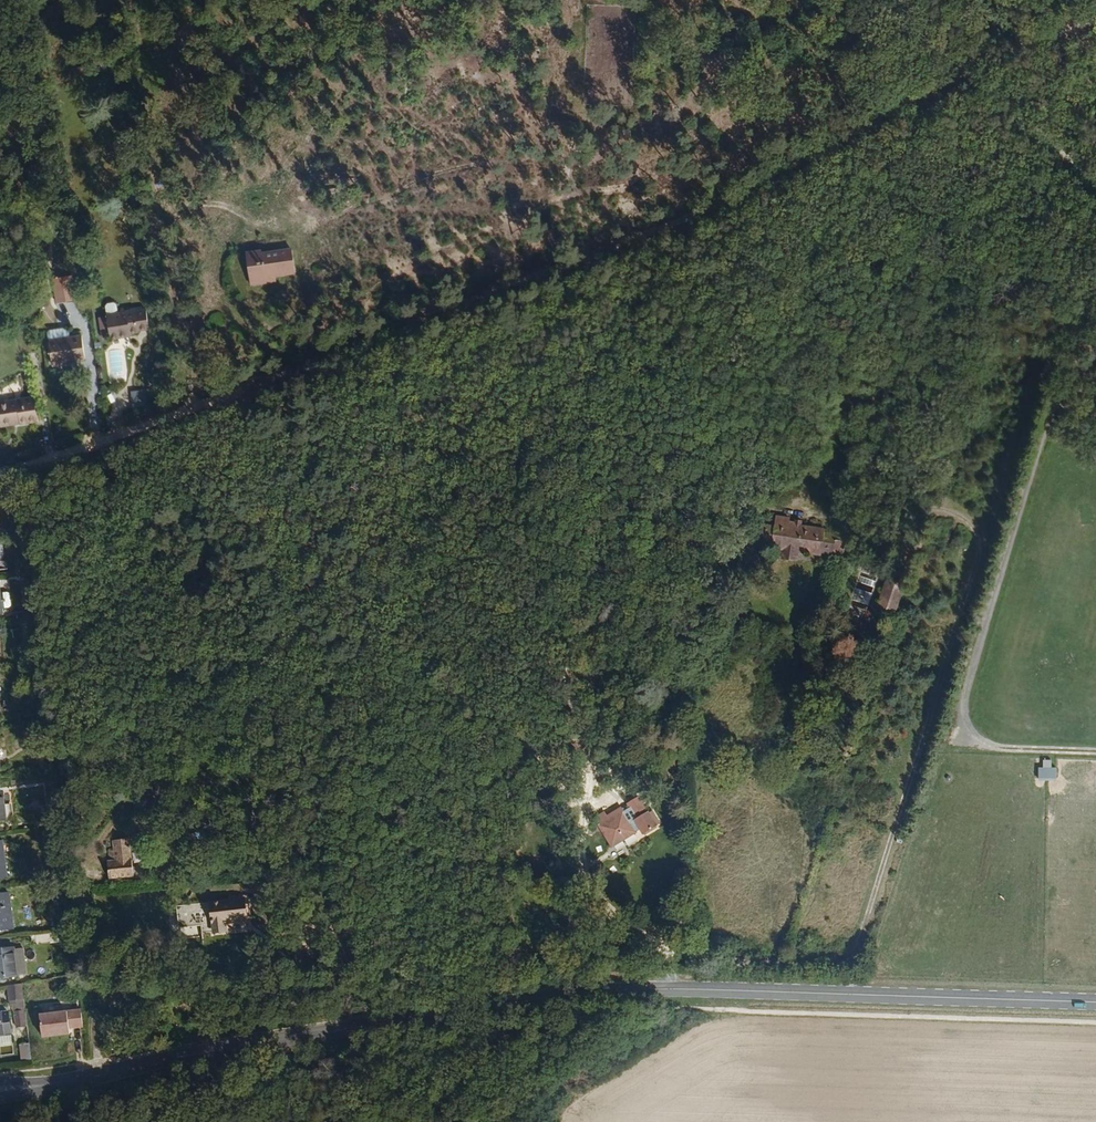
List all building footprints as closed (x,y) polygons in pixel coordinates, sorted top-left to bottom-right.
[(266,251),(247,254),(253,285),(271,283),(271,276),(295,272),(292,253),(267,256),(266,251)] [(54,276),(55,302),(73,301),(73,276),(54,276)] [(149,329),(146,311),(136,312),(136,311),(108,314),(108,316),(99,317),(102,338),(110,337),(110,338),(131,336),(130,333),(139,332),(138,331),(149,329)] [(66,331),(64,328),(46,331),(45,333),(50,365),(84,360),(79,335),(67,337),(66,331)] [(35,397),(0,402),(0,428),(1,428),(2,430),(38,422),(35,397)] [(810,543),(810,546),(822,549),(822,547),(834,551),(835,549),(846,552),(849,541),(839,539),(841,532),(829,529),(829,526),(807,519),(807,516),(795,514),(796,509),(787,507),(786,514),(782,514),(782,517),(769,514),(764,530),(776,532),(810,543)] [(798,542),(810,546),(810,543),(776,532),(775,536),(786,539),(784,547),(796,551),(798,542)] [(905,570),(909,554),(895,550),(891,565),(905,570)] [(894,623),(903,591),(886,586),(877,617),(894,623)] [(853,589),(852,601),(868,603),(869,590),(853,589)] [(1053,761),(1044,761),(1044,769),(1039,769),(1039,780),(1058,780),(1059,769),(1053,769),(1053,761)] [(135,823),(147,821),(145,801),(133,803),(135,823)] [(10,832),(5,804),(0,805),(0,834),(10,832)] [(12,888),(6,851),(0,852),(0,890),(12,888)] [(111,894),(136,891),(131,852),(114,854),(114,862),(111,863),(111,870),(116,870),(116,875),(110,876),(111,894)] [(245,920),(244,896),(211,900),(213,931),(226,930),(226,921),(245,920)] [(19,940),(13,905),(0,907),(0,944),(19,940)] [(183,938),(203,934),(197,905),(177,909),(183,938)] [(235,930),(251,927),(250,922),(234,925),(235,930)] [(21,961),(0,964),(0,975),(3,991),(25,988),(21,961)] [(26,994),(11,996),(13,1012),(28,1010),(26,994)] [(28,1010),(13,1012),(14,1018),(18,1018),(21,1043),(32,1041),(28,1010)] [(15,1044),(12,1023),(0,1025),(0,1047),(15,1044)] [(86,1040),(84,1023),(42,1029),(45,1051),(73,1048),(72,1042),(86,1040)] [(27,1076),(36,1075),(34,1057),(24,1059),(27,1076)]
